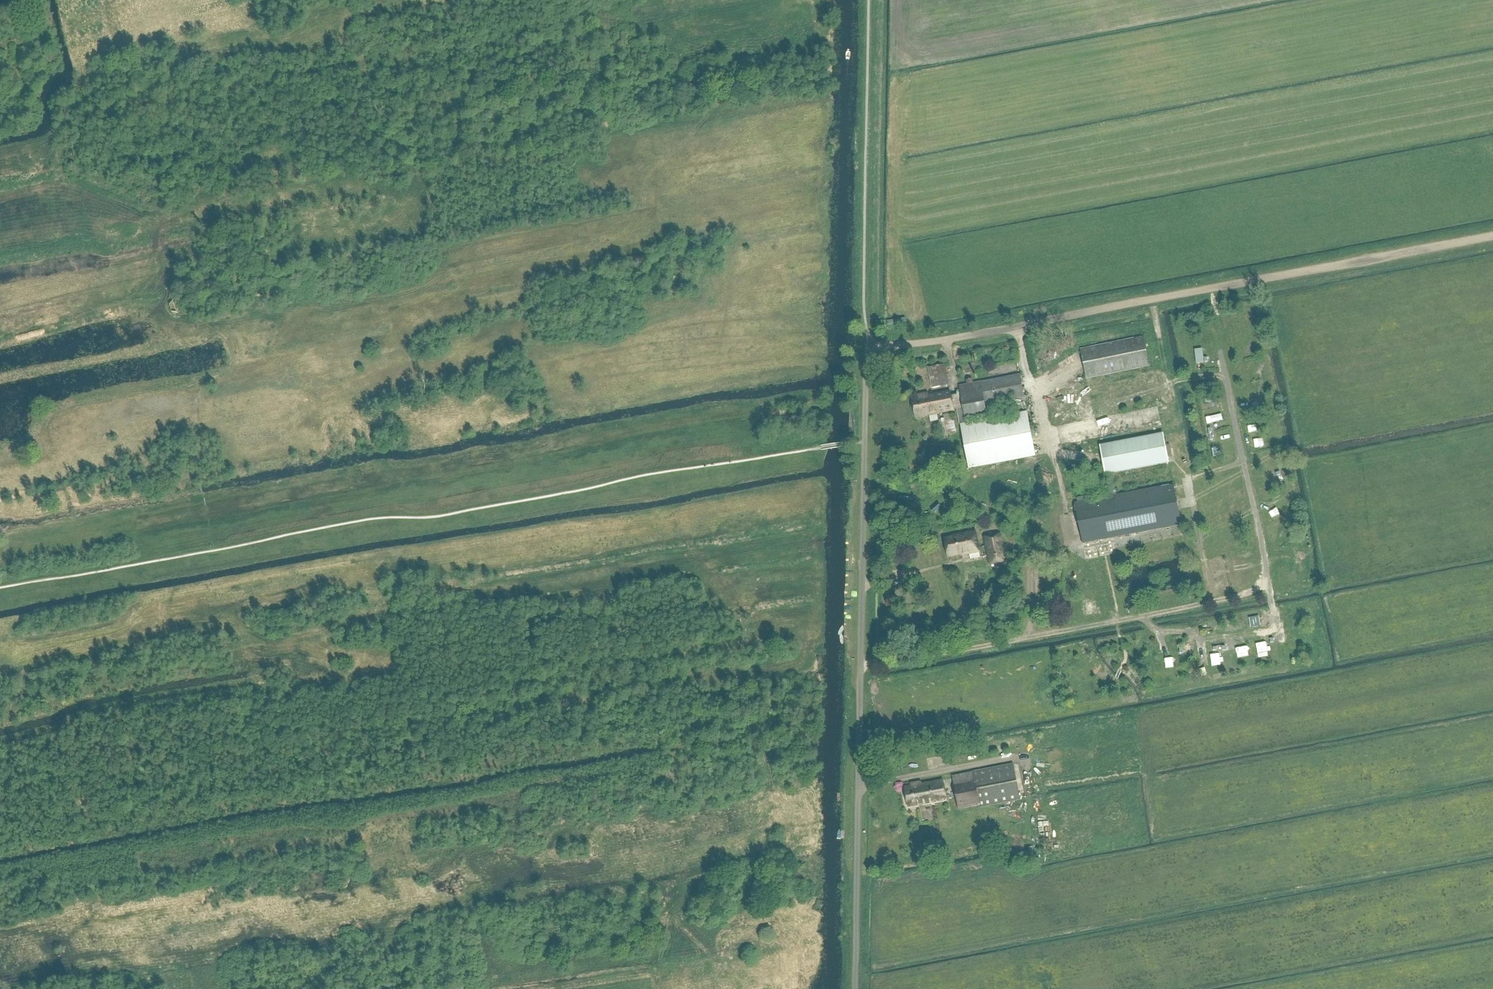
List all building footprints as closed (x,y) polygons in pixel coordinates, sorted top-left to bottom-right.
[(894,132),(886,132),(888,156),(895,156),(894,132)] [(1086,378),(1149,365),(1142,336),(1080,349),(1086,378)] [(933,387),(948,385),(944,365),(928,367),(931,388),(933,387)] [(951,395),(950,390),(934,393),(930,394),(929,394),(918,395),(918,397),(912,398),(915,417),(957,409),(960,424),(961,425),(969,468),(1035,456),(1026,411),(988,419),(968,423),(967,420),(987,416),(985,405),(1024,397),(1019,374),(959,385),(961,394),(951,395)] [(1189,400),(1198,399),(1198,387),(1188,388),(1189,400)] [(946,434),(954,433),(956,432),(953,420),(944,421),(946,434)] [(1163,434),(1100,446),(1105,475),(1168,463),(1163,434)] [(1219,434),(1207,436),(1208,442),(1220,440),(1219,434)] [(1212,455),(1222,455),(1223,447),(1212,446),(1212,455)] [(1081,544),(1180,525),(1173,485),(1074,504),(1081,544)] [(1070,537),(1078,536),(1073,512),(1065,513),(1070,537)] [(953,537),(945,539),(949,556),(960,554),(961,555),(978,552),(974,532),(952,536),(953,537)] [(1005,561),(999,533),(984,537),(990,564),(1005,561)] [(981,551),(976,553),(979,560),(985,558),(981,551)] [(1083,618),(1095,613),(1091,602),(1078,607),(1083,618)] [(1013,764),(952,776),(959,809),(980,805),(980,807),(1020,799),(1013,764)] [(908,806),(946,799),(943,780),(921,785),(920,782),(911,784),(911,786),(904,788),(908,806)]
